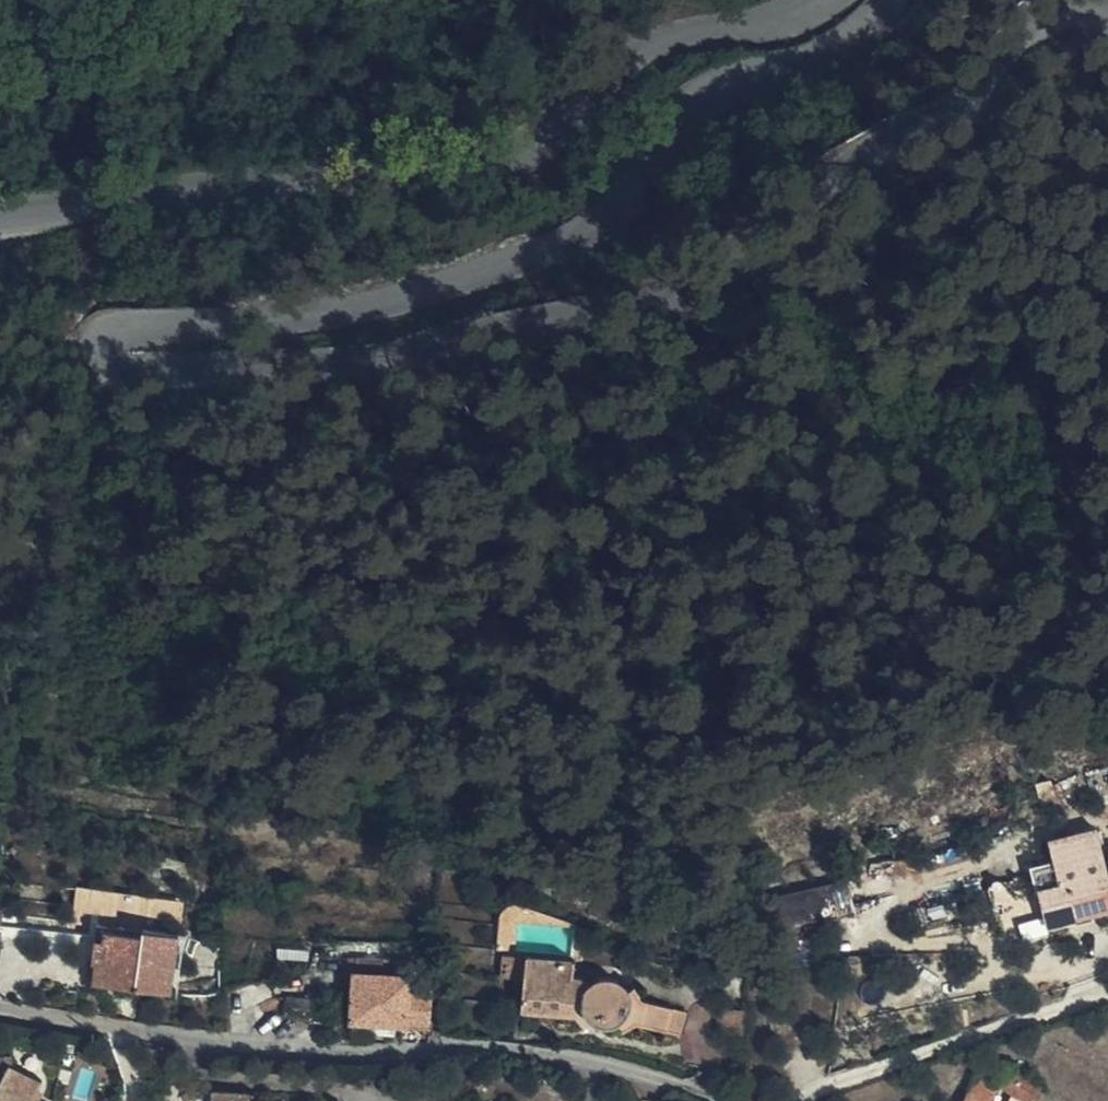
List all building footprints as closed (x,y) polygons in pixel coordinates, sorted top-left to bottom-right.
[(1049,841),(1060,883),(1068,919),(1107,910),(1107,880),(1096,830),(1049,841)] [(778,894),(786,923),(846,906),(837,877),(778,894)] [(97,963),(96,963),(94,984),(171,994),(179,935),(142,931),(142,935),(107,931),(105,943),(102,964),(97,963)] [(95,942),(94,948),(92,962),(96,963),(97,963),(102,964),(105,943),(95,942)] [(575,976),(575,963),(508,955),(506,978),(524,981),(522,1013),(575,1018),(582,1029),(594,1023),(605,1027),(615,1027),(619,1025),(623,1032),(639,1025),(680,1037),(687,1012),(642,998),(635,986),(628,989),(622,982),(614,979),(604,979),(597,980),(588,985),(581,977),(575,976)] [(385,961),(357,958),(350,1020),(428,1028),(432,991),(412,990),(412,978),(383,975),(385,961)] [(717,1034),(746,1036),(747,1010),(718,1010),(717,1034)] [(38,1100),(43,1092),(34,1087),(39,1080),(11,1065),(10,1055),(0,1055),(0,1100),(39,1100),(38,1100)] [(997,1086),(1024,1100),(1034,1100),(1042,1085),(1008,1066),(997,1086)] [(987,1100),(988,1100),(997,1086),(978,1076),(969,1092),(987,1100)] [(251,1094),(212,1092),(211,1100),(250,1100),(251,1094)] [(969,1092),(965,1100),(987,1100),(969,1092)]
